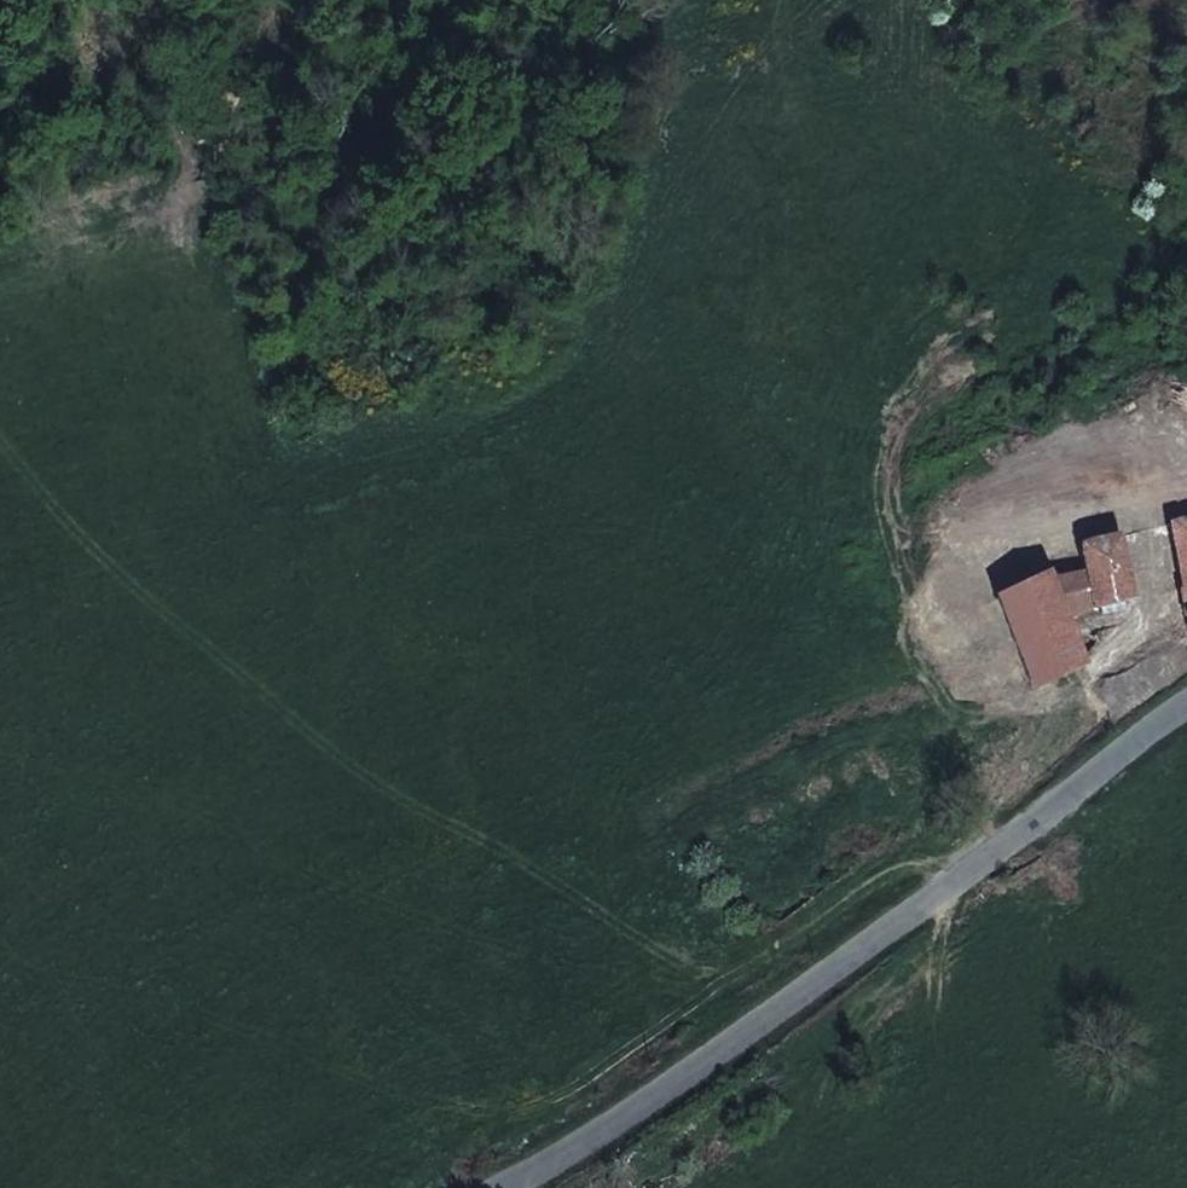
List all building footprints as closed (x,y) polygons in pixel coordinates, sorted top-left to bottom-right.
[(1117,537),(1124,566),(1138,563),(1146,595),(1181,586),(1186,616),(1186,521),(1117,537)] [(1063,617),(1146,595),(1138,563),(1124,566),(1117,537),(1079,544),(1083,571),(1045,577),(996,599),(1032,686),(1083,664),(1081,659),(1098,641),(1094,629),(1071,636),(1063,617)] [(1186,648),(1186,630),(1162,637),(1166,654),(1186,648)] [(1154,656),(1147,639),(1126,647),(1131,663),(1154,656)]
